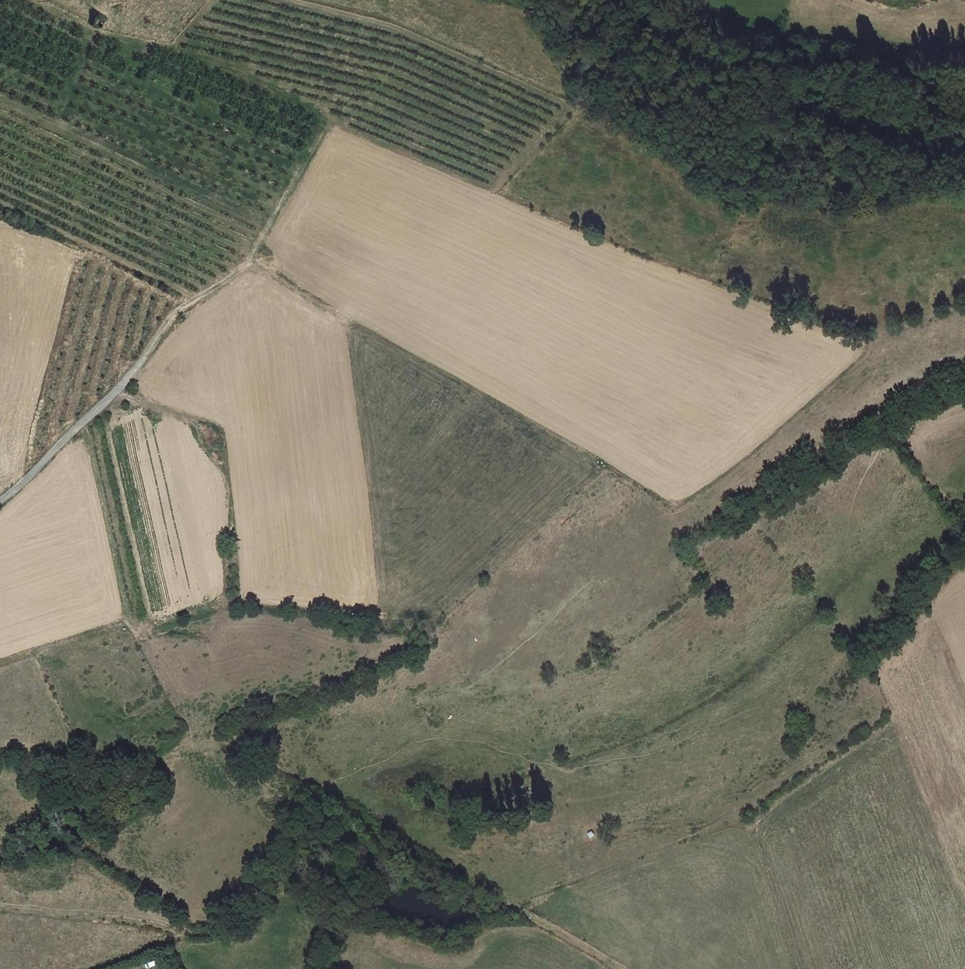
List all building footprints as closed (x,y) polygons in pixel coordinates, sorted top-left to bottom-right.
[(117,9),(107,4),(103,15),(112,19),(117,9)] [(848,731),(840,734),(843,742),(851,739),(848,731)]
